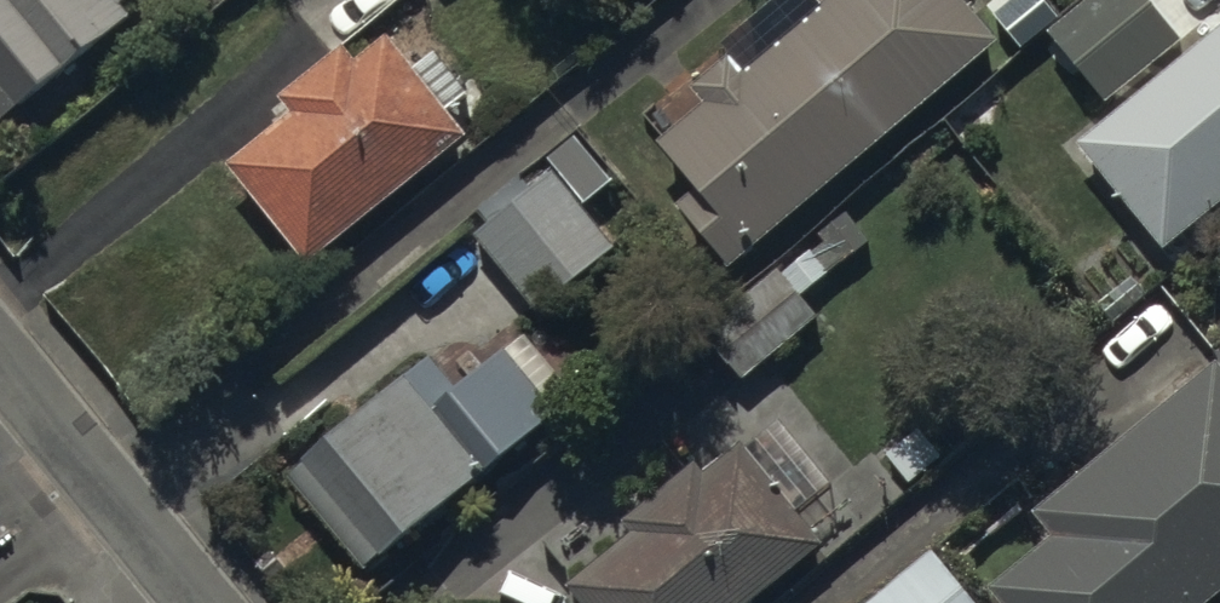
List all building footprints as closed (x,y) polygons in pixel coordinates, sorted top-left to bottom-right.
[(0,128),(130,20),(119,7),(128,0),(0,0),(0,127),(0,128)] [(628,15),(646,0),(616,0),(628,15)] [(994,61),(942,0),(850,0),(749,88),(736,72),(696,107),(710,123),(659,167),(698,212),(682,226),(734,287),(994,61)] [(1137,0),(1106,0),(1047,49),(1104,118),(1182,54),(1137,0)] [(1219,218),(1219,40),(1075,161),(1163,266),(1219,218)] [(295,129),(231,182),(313,282),(469,154),(389,56),(363,78),(350,62),(284,116),(295,129)] [(547,184),(474,245),(541,325),(614,264),(547,184)] [(775,278),(702,343),(747,393),(822,326),(802,304),(864,248),(842,223),(817,246),(822,251),(783,287),(775,278)] [(432,372),(293,491),(378,590),(494,491),(491,488),(559,430),(508,370),(464,408),(432,372)] [(991,602),(992,602),(1219,602),(1219,375),(1219,374),(1034,524),(1055,550),(991,602)] [(824,562),(741,462),(708,490),(700,481),(627,542),(635,551),(573,602),(775,602),(824,562)] [(886,602),(969,602),(933,562),(886,602)]
